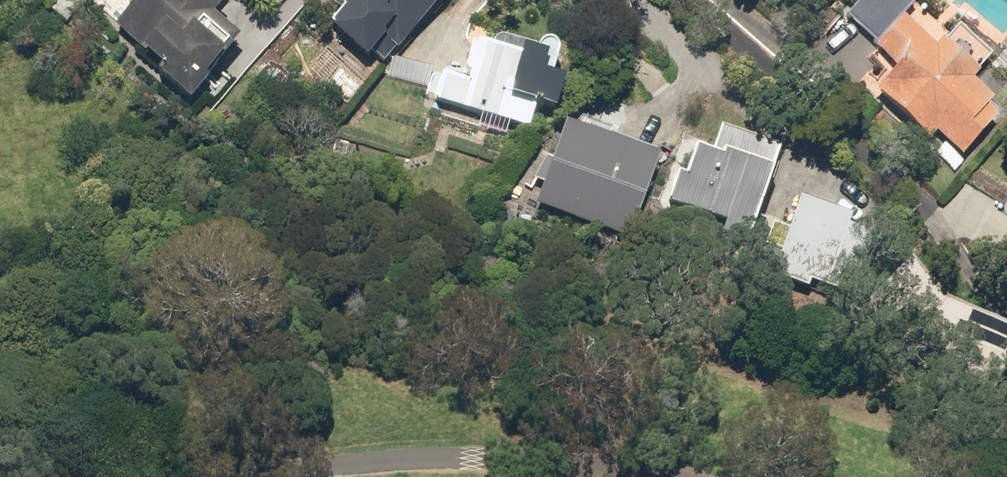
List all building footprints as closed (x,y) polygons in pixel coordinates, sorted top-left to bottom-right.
[(46,9),(64,23),(78,6),(70,0),(53,0),(46,9)] [(183,106),(234,44),(205,20),(221,0),(112,0),(108,5),(121,15),(108,30),(135,52),(131,57),(148,71),(145,75),(183,106)] [(382,65),(438,0),(329,0),(323,7),(332,15),(320,30),(359,64),(368,53),(382,65)] [(950,168),(992,119),(982,111),(987,105),(963,86),(970,78),(932,46),(927,53),(894,25),(913,3),(909,0),(858,0),(840,21),(871,47),(865,55),(887,73),(866,98),(950,168)] [(436,74),(428,105),(524,133),(530,112),(547,117),(557,85),(543,81),(549,60),(486,41),(481,58),(462,52),(454,79),(436,74)] [(651,163),(554,130),(528,208),(624,241),(651,163)] [(773,164),(777,149),(713,131),(706,157),(685,152),(678,179),(669,177),(661,205),(721,222),(718,233),(750,242),(763,199),(796,208),(806,174),(773,164)] [(896,229),(867,200),(846,240),(865,259),(896,229)]
